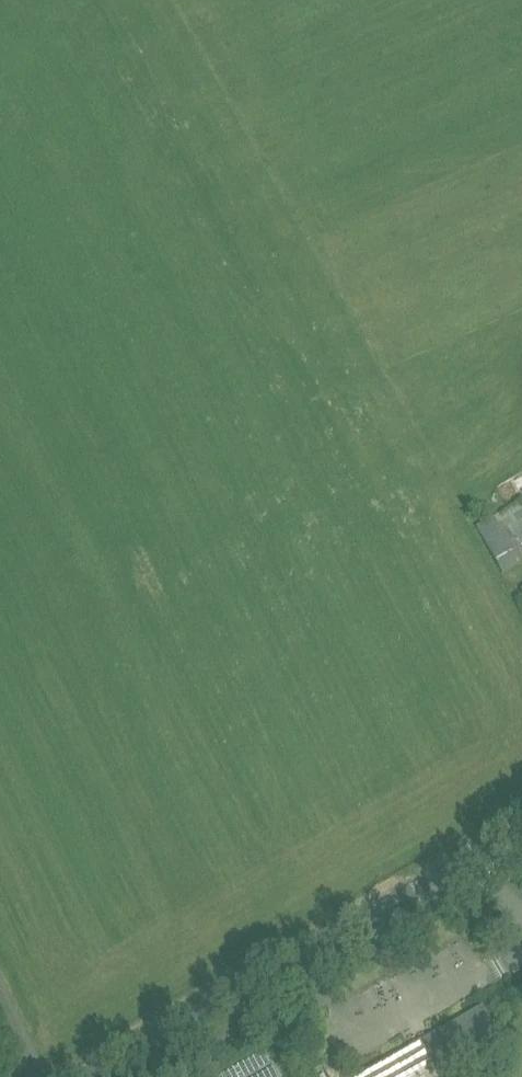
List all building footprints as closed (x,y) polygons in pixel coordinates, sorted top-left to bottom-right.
[(521,563),(521,499),(476,526),(504,574),(521,563)] [(481,1008),(358,1076),(404,1076),(492,1028),(481,1008)]
